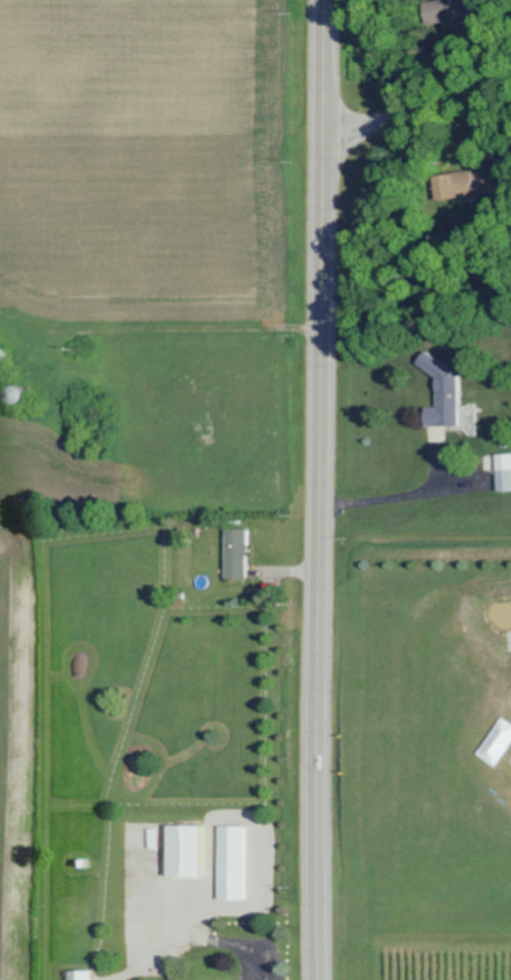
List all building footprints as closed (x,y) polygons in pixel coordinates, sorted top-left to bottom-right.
[(427,25),(486,17),(483,0),(441,0),(423,3),(427,25)] [(436,174),(437,199),(475,197),(474,172),(436,174)] [(435,378),(436,407),(424,408),(424,427),(458,427),(457,372),(425,351),(415,365),(435,378)] [(457,405),(458,429),(465,429),(465,436),(474,436),(473,405),(457,405)] [(495,455),(496,491),(510,491),(510,454),(495,455)] [(225,577),(247,578),(248,529),(226,528),(225,577)] [(203,825),(169,826),(170,877),(203,877),(203,825)] [(245,826),(219,826),(219,900),(244,900),(245,826)] [(69,971),(69,979),(94,979),(94,970),(69,971)]
